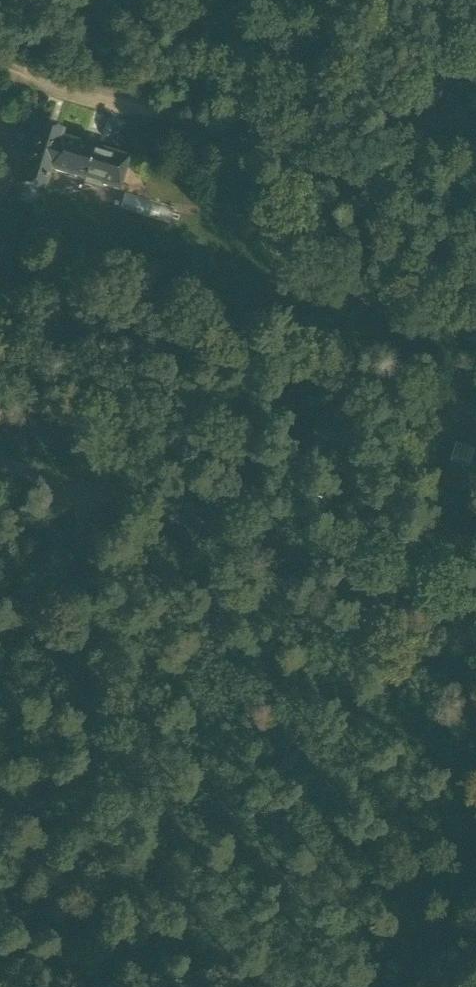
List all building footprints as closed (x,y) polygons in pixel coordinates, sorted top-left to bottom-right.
[(62,132),(40,125),(23,180),(45,188),(50,169),(60,137),(61,137),(62,132)] [(61,137),(60,137),(50,169),(85,180),(84,184),(101,189),(102,185),(118,190),(128,158),(61,137)] [(179,220),(182,205),(122,192),(119,208),(179,220)]
